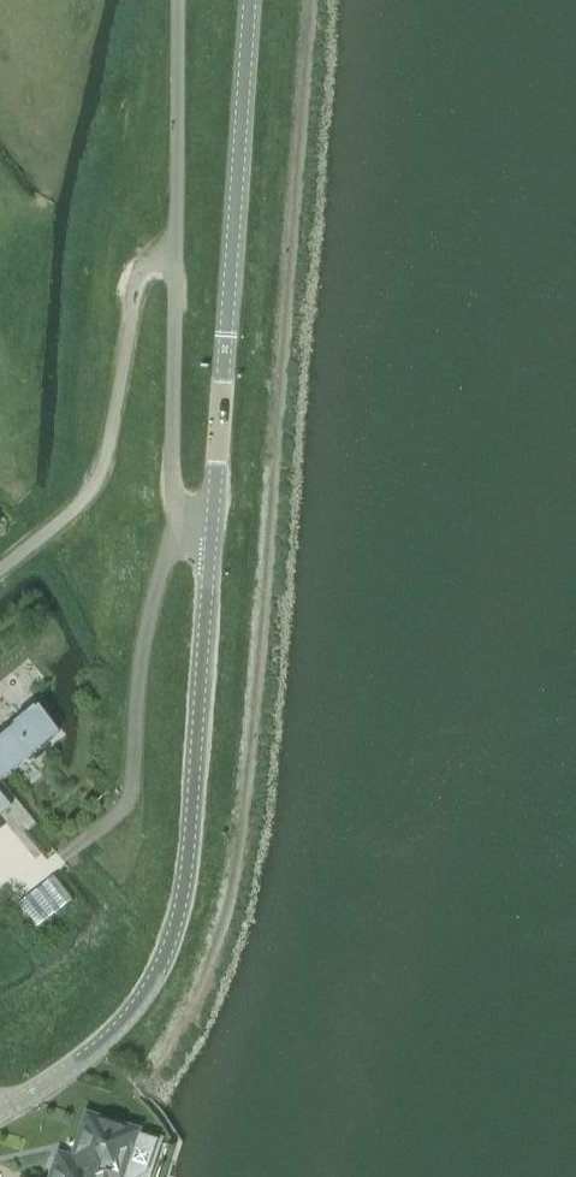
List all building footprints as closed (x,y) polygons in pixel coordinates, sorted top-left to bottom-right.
[(7,775),(59,734),(38,709),(35,711),(34,709),(13,726),(15,728),(0,740),(0,780),(1,781),(7,775)] [(11,807),(0,794),(0,816),(11,807)] [(157,1141),(88,1119),(74,1163),(60,1159),(54,1176),(144,1176),(146,1176),(157,1141)]
